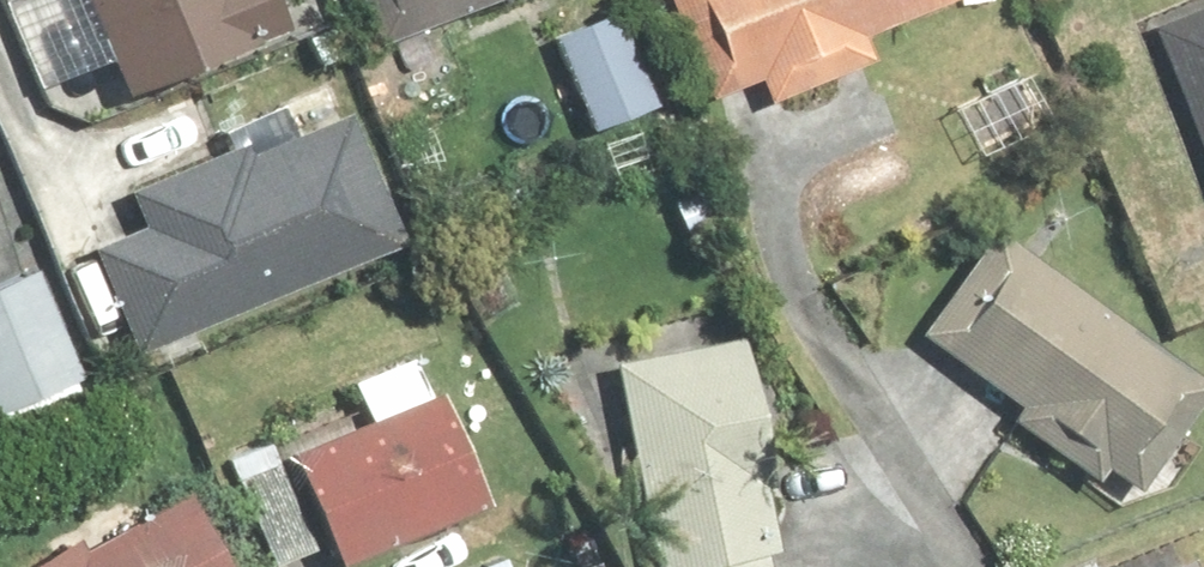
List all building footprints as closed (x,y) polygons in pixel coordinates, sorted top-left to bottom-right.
[(10,31),(66,10),(106,113),(258,54),(237,0),(0,0),(0,6),(10,31)] [(508,0),(336,0),(359,59),(508,0)] [(724,131),(867,66),(855,39),(940,0),(664,0),(724,131)] [(1137,35),(1203,195),(1203,7),(1137,35)] [(611,16),(535,46),(577,153),(654,124),(611,16)] [(152,225),(94,249),(139,354),(406,240),(354,118),(257,159),(248,139),(136,188),(152,225)] [(985,235),(902,350),(1109,499),(1193,384),(985,235)] [(0,289),(0,417),(77,387),(32,276),(0,289)] [(605,370),(637,566),(766,566),(730,350),(605,370)] [(316,566),(343,566),(474,512),(408,356),(341,384),(360,429),(273,465),(316,566)] [(47,566),(222,566),(179,492),(47,566)] [(1179,566),(1203,566),(1203,556),(1179,566)]
